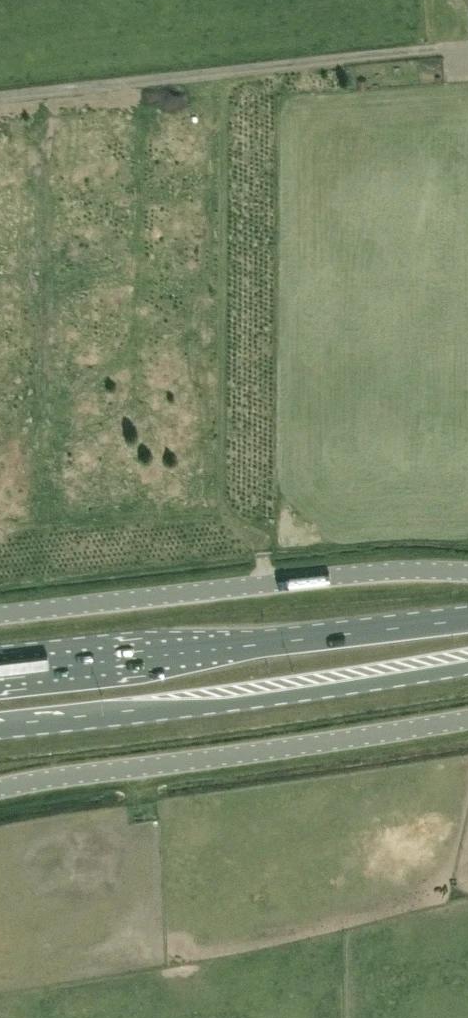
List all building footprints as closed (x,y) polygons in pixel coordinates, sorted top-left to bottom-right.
[(423,642),(442,639),(441,629),(421,632),(423,642)]
